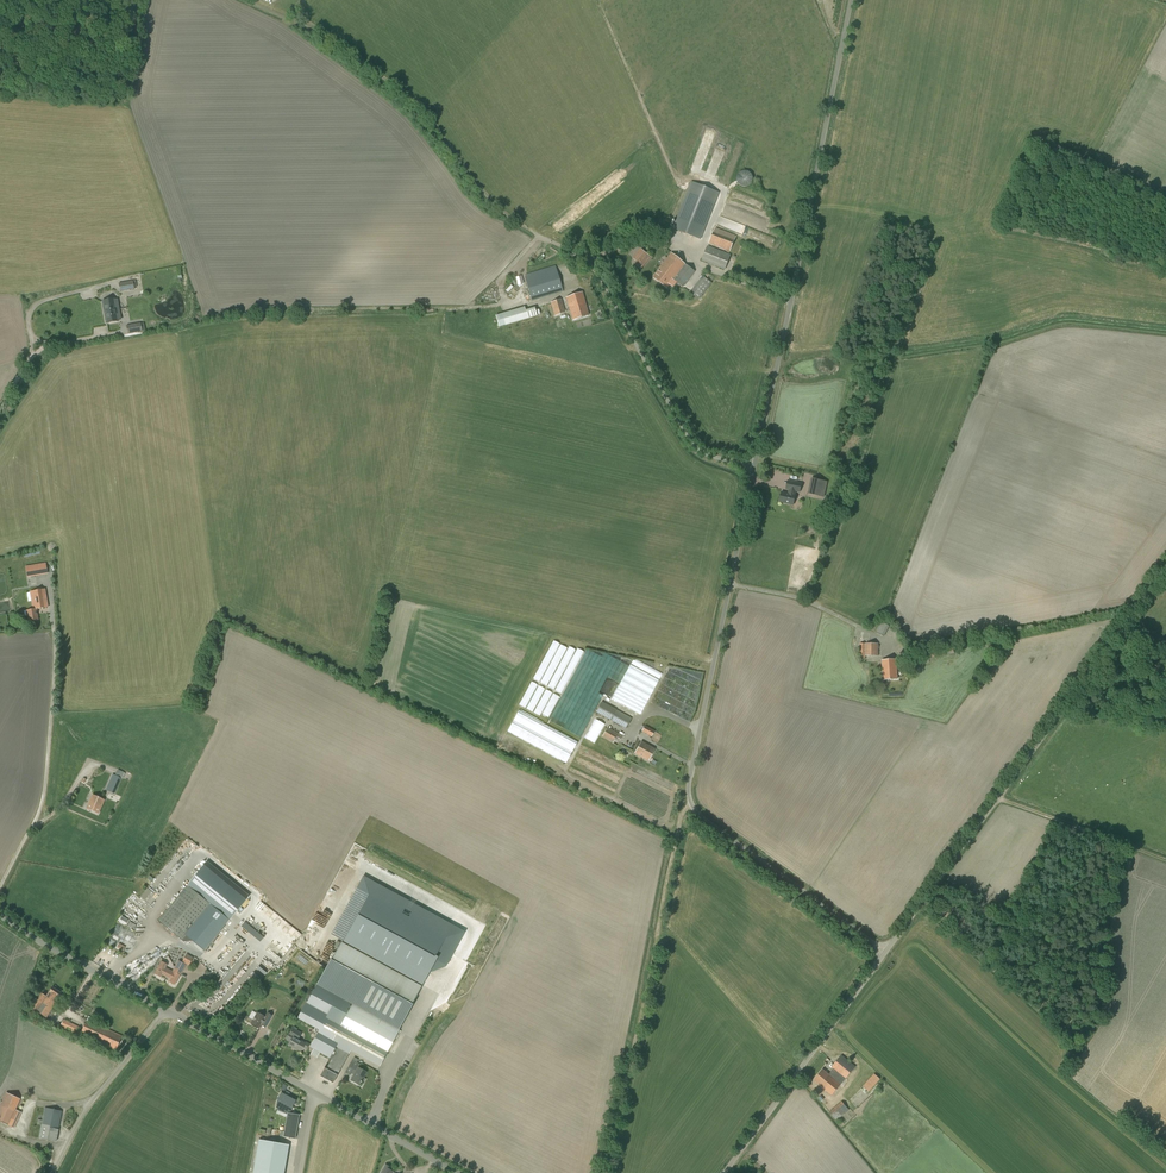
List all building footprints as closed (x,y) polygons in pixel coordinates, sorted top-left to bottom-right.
[(691,182),(673,230),(701,241),(719,193),(691,182)] [(709,243),(730,252),(737,236),(716,228),(709,243)] [(702,260),(725,269),(731,256),(708,246),(702,260)] [(651,257),(644,252),(634,264),(641,269),(651,257)] [(671,253),(653,277),(667,288),(674,280),(684,287),(695,271),(686,264),(671,253)] [(556,267),(524,276),(532,301),(563,292),(556,267)] [(690,293),(699,300),(712,283),(703,276),(690,293)] [(135,289),(134,287),(133,281),(133,280),(124,282),(126,291),(135,289)] [(569,309),(565,310),(566,312),(570,311),(573,320),(589,315),(582,293),(566,297),(569,309)] [(103,301),(105,312),(119,309),(117,299),(115,300),(114,299),(103,301)] [(561,299),(550,302),(554,316),(565,313),(561,299)] [(495,315),(499,327),(537,316),(534,307),(525,310),(524,307),(495,315)] [(119,309),(105,312),(107,323),(118,321),(118,320),(121,319),(119,309)] [(132,324),(133,333),(142,331),(141,322),(132,324)] [(812,478),(809,494),(819,496),(822,480),(812,478)] [(796,491),(800,492),(802,484),(791,481),(789,490),(789,494),(782,492),(780,502),(794,505),(796,495),(795,495),(796,491)] [(38,564),(25,566),(27,576),(40,574),(40,575),(48,573),(46,563),(38,564)] [(30,592),(33,608),(36,607),(36,608),(37,608),(38,608),(48,607),(45,589),(30,592)] [(36,607),(33,608),(33,609),(27,610),(29,621),(38,619),(36,609),(38,608),(37,608),(36,608),(36,607)] [(876,633),(884,637),(890,626),(881,622),(876,633)] [(564,694),(575,668),(591,669),(589,668),(590,654),(590,652),(586,650),(585,652),(580,649),(576,649),(570,646),(569,648),(552,640),(535,680),(557,690),(554,689),(564,694)] [(879,656),(878,644),(860,644),(860,658),(865,658),(865,656),(879,656)] [(927,652),(928,658),(939,656),(939,651),(938,649),(930,651),(927,651),(927,652)] [(565,724),(582,733),(603,696),(598,693),(607,677),(620,684),(612,699),(641,714),(658,680),(630,665),(629,667),(604,653),(586,687),(565,724)] [(922,663),(921,658),(920,654),(913,656),(913,659),(914,664),(922,663)] [(896,659),(882,660),(883,680),(898,679),(896,659)] [(596,712),(626,729),(632,718),(601,702),(596,712)] [(677,708),(676,716),(689,718),(689,715),(693,715),(694,707),(688,706),(688,705),(680,704),(680,709),(677,708)] [(590,733),(593,735),(590,742),(596,744),(604,724),(595,720),(590,733)] [(641,731),(651,737),(655,731),(645,726),(641,731)] [(608,727),(602,737),(613,743),(616,737),(621,739),(623,736),(608,727)] [(635,753),(642,757),(645,752),(642,750),(646,744),(641,742),(635,753)] [(645,752),(642,757),(648,761),(655,749),(646,744),(642,750),(645,752)] [(106,790),(114,794),(122,778),(123,779),(125,773),(124,772),(118,769),(115,775),(113,774),(106,790)] [(104,800),(92,795),(87,808),(98,813),(104,800)] [(205,950),(226,923),(246,899),(204,865),(187,886),(159,920),(184,940),(190,939),(191,938),(205,950)] [(369,895),(344,941),(422,984),(435,961),(433,960),(445,939),(369,895)] [(314,1049),(320,1052),(331,1059),(326,1068),(325,1067),(320,1076),(329,1081),(333,1083),(337,1075),(347,1057),(356,1040),(366,1046),(385,1056),(386,1055),(387,1056),(388,1054),(387,1053),(399,1031),(405,1020),(404,1019),(413,1004),(412,1004),(422,986),(408,979),(342,943),(342,942),(341,942),(331,960),(330,959),(322,974),(298,1018),(319,1030),(310,1047),(314,1049)] [(165,967),(162,974),(171,979),(169,981),(175,984),(186,963),(189,965),(193,958),(186,954),(182,962),(178,960),(173,971),(165,967)] [(160,977),(162,974),(165,967),(167,964),(161,961),(155,974),(160,977)] [(41,993),(31,1008),(46,1017),(62,993),(52,987),(49,992),(46,996),(41,993)] [(272,1015),(267,1012),(264,1016),(257,1012),(251,1023),(259,1028),(261,1025),(265,1028),(272,1015)] [(98,1022),(94,1020),(94,1019),(89,1016),(81,1034),(116,1050),(122,1036),(97,1024),(98,1022)] [(60,1027),(75,1034),(79,1027),(64,1020),(60,1027)] [(305,1042),(298,1039),(302,1033),(292,1028),(285,1040),(290,1042),(288,1045),(301,1052),(303,1048),(306,1050),(309,1044),(305,1042)] [(831,1068),(833,1069),(846,1078),(846,1079),(856,1067),(842,1055),(831,1068)] [(348,1066),(353,1069),(350,1073),(354,1075),(351,1080),(359,1085),(367,1072),(358,1067),(360,1064),(352,1060),(348,1066)] [(841,1084),(829,1074),(823,1069),(814,1080),(832,1095),(841,1084)] [(833,1069),(829,1074),(841,1084),(846,1078),(833,1069)] [(863,1086),(869,1092),(880,1079),(874,1074),(863,1086)] [(281,1092),(281,1093),(285,1095),(281,1101),(292,1108),(293,1107),(292,1106),(295,1100),(281,1092)] [(8,1125),(14,1128),(21,1112),(15,1109),(20,1099),(7,1093),(0,1107),(0,1121),(8,1125)] [(285,1095),(281,1093),(277,1099),(278,1099),(276,1109),(277,1110),(276,1113),(287,1118),(284,1132),(280,1131),(279,1136),(295,1138),(300,1115),(289,1113),(292,1108),(281,1101),(285,1095)] [(829,1112),(837,1121),(849,1110),(842,1102),(829,1112)] [(39,1139),(56,1142),(63,1111),(45,1107),(39,1139)] [(254,1172),(278,1172),(283,1143),(260,1139),(254,1172)] [(386,1164),(382,1170),(383,1171),(382,1172),(393,1172),(390,1170),(391,1167),(386,1164)]
